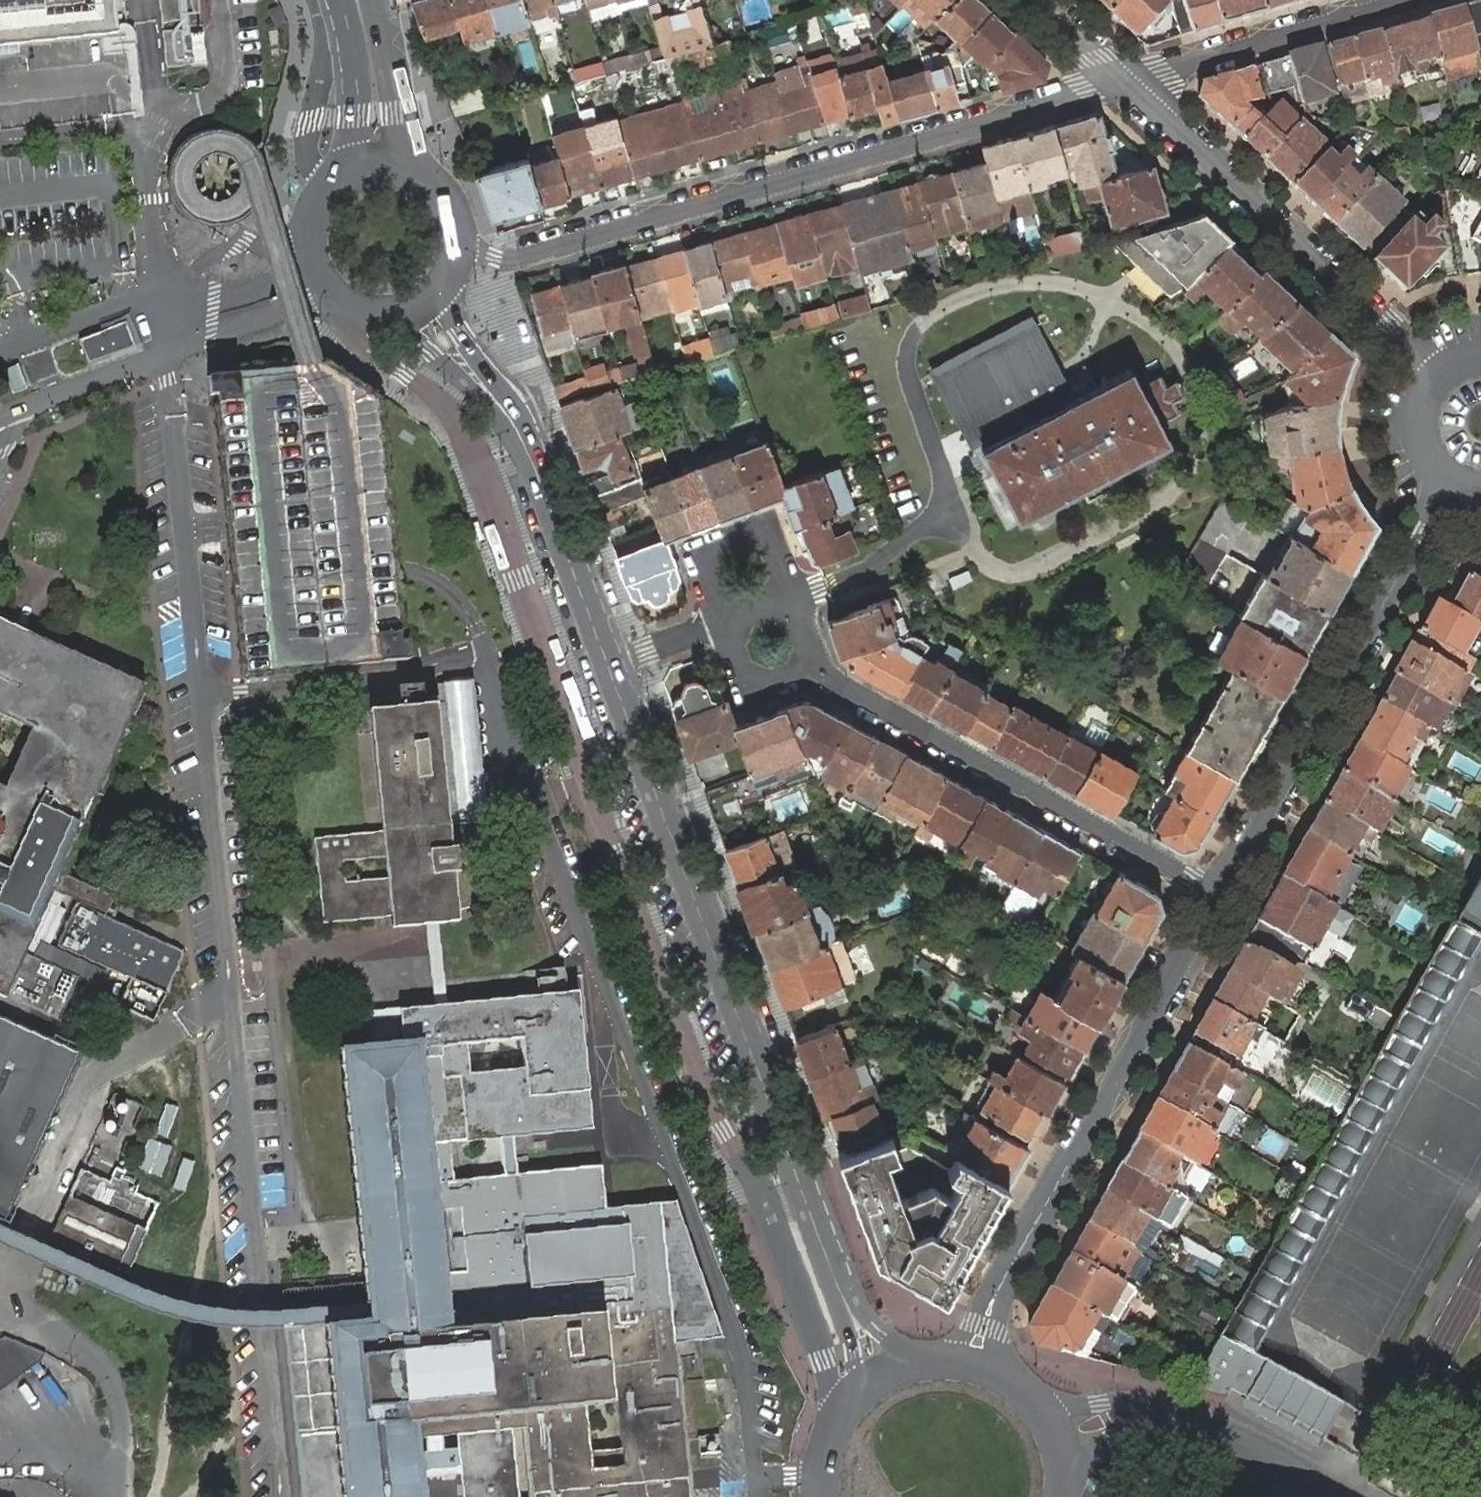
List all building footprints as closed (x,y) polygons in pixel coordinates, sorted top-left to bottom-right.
[(5,37),(108,26),(105,0),(0,0),(0,38),(5,37)] [(161,17),(200,13),(198,0),(159,0),(161,17)] [(424,34),(459,23),(453,0),(411,0),(424,34)] [(464,39),(496,29),(488,0),(453,0),(459,23),(464,39)] [(496,29),(498,37),(505,35),(503,27),(529,20),(528,17),(525,7),(523,0),(488,0),(496,29)] [(525,7),(528,17),(550,11),(557,9),(554,0),(523,0),(525,7)] [(587,6),(590,18),(619,10),(618,8),(616,0),(607,0),(587,6)] [(660,46),(663,56),(671,54),(687,49),(702,44),(712,41),(700,0),(692,0),(694,8),(662,17),(660,11),(664,10),(662,1),(649,5),(660,46)] [(847,2),(851,16),(866,11),(863,0),(854,0),(847,2)] [(918,0),(904,0),(900,4),(925,28),(936,17),(918,0)] [(936,17),(951,0),(918,0),(936,17)] [(981,0),(951,0),(936,17),(961,41),(991,9),(981,0)] [(1123,0),(1097,0),(1111,13),(1123,0)] [(1111,13),(1135,36),(1160,10),(1157,7),(1163,0),(1123,0),(1111,13)] [(1193,32),(1184,0),(1168,0),(1178,37),(1193,32)] [(1222,24),(1215,0),(1184,0),(1193,32),(1222,24)] [(1222,24),(1266,12),(1262,0),(1215,0),(1222,24)] [(1293,0),(1262,0),(1266,12),(1294,4),(1293,0)] [(1464,5),(1478,50),(1480,49),(1480,0),(1464,5)] [(1428,16),(1443,68),(1444,74),(1463,68),(1464,73),(1480,68),(1480,60),(1478,50),(1464,5),(1428,16)] [(1013,30),(991,9),(961,41),(983,61),(988,56),(1013,30)] [(869,21),(872,33),(881,24),(876,16),(869,21)] [(1428,16),(1380,30),(1394,76),(1396,84),(1397,89),(1445,76),(1444,74),(1443,68),(1428,16)] [(794,21),(785,23),(789,38),(798,35),(794,21)] [(785,23),(765,29),(770,44),(789,38),(785,23)] [(182,29),(163,31),(167,67),(185,65),(182,29)] [(1046,61),(1013,30),(988,56),(983,61),(981,64),(989,91),(1003,87),(1042,76),(1046,61)] [(1380,30),(1352,38),(1364,78),(1365,84),(1378,80),(1380,89),(1396,84),(1394,76),(1380,30)] [(728,37),(712,41),(702,44),(706,60),(707,61),(733,53),(728,37)] [(1352,38),(1327,45),(1338,80),(1340,90),(1341,91),(1349,89),(1347,83),(1364,78),(1352,38)] [(702,44),(687,49),(689,59),(691,65),(706,60),(702,44)] [(860,46),(862,52),(866,66),(877,105),(882,122),(898,118),(889,90),(886,79),(881,62),(881,60),(877,47),(871,49),(869,44),(860,46)] [(956,46),(945,44),(944,51),(931,48),(931,53),(934,65),(925,68),(937,106),(958,100),(946,62),(959,58),(956,46)] [(660,46),(631,54),(634,64),(637,64),(655,58),(663,56),(660,46)] [(1318,47),(1288,56),(1297,85),(1298,90),(1302,102),(1331,93),(1329,84),(1318,47)] [(687,49),(671,54),(673,64),(689,59),(687,49)] [(862,52),(834,60),(835,65),(849,113),(877,105),(866,66),(862,52)] [(631,54),(603,63),(606,73),(634,64),(631,54)] [(663,56),(655,58),(658,70),(674,66),(673,64),(671,54),(663,56)] [(1288,56),(1261,64),(1269,94),(1283,90),(1285,95),(1298,90),(1297,85),(1288,56)] [(809,72),(806,62),(797,64),(800,75),(777,82),(791,130),(823,120),(809,72)] [(603,63),(574,71),(577,81),(604,73),(606,73),(603,63)] [(797,64),(774,72),(777,82),(800,75),(797,64)] [(1199,96),(1242,137),(1261,119),(1266,114),(1258,107),(1255,98),(1269,94),(1261,64),(1253,67),(1202,81),(1199,96)] [(849,113),(835,65),(809,72),(823,120),(849,113)] [(889,90),(898,118),(937,106),(925,68),(901,75),(904,85),(889,90)] [(744,91),(738,69),(729,72),(732,86),(715,91),(732,147),(758,139),(744,91)] [(777,82),(774,72),(766,74),(769,85),(750,90),(744,91),(758,139),(791,130),(777,82)] [(577,81),(572,82),(576,96),(608,87),(604,73),(577,81)] [(769,85),(766,74),(747,79),(750,90),(769,85)] [(886,79),(889,90),(904,85),(901,75),(886,79)] [(1347,83),(1349,89),(1366,85),(1365,84),(1364,78),(1347,83)] [(475,80),(444,89),(454,116),(487,107),(477,80),(475,80)] [(1329,84),(1331,93),(1340,90),(1338,80),(1329,84)] [(1378,80),(1365,84),(1366,85),(1367,91),(1380,89),(1378,80)] [(689,97),(683,99),(686,109),(700,157),(732,147),(715,91),(715,89),(707,92),(710,101),(692,106),(689,97)] [(710,101),(707,92),(689,97),(692,106),(710,101)] [(650,108),(653,118),(667,166),(700,157),(686,109),(683,99),(650,108)] [(1261,119),(1242,137),(1265,158),(1283,139),(1292,129),(1298,122),(1276,102),(1273,106),(1266,114),(1261,119)] [(1439,103),(1420,106),(1423,120),(1442,117),(1439,103)] [(617,117),(621,127),(635,175),(667,166),(653,118),(650,108),(617,117)] [(1097,111),(1053,124),(1064,163),(1074,160),(1080,184),(1117,173),(1114,165),(1110,150),(1113,149),(1108,133),(1106,134),(1100,113),(1097,111)] [(1283,139),(1265,158),(1294,186),(1329,148),(1306,126),(1315,117),(1306,114),(1300,121),(1298,122),(1292,129),(1283,139)] [(1014,136),(1028,184),(1042,179),(1041,175),(1053,172),(1061,169),(1066,168),(1064,163),(1053,124),(1014,136)] [(562,132),(552,135),(558,156),(568,194),(601,185),(587,137),(584,125),(576,128),(578,133),(564,137),(562,132)] [(1329,148),(1294,186),(1312,203),(1345,168),(1348,164),(1358,154),(1379,132),(1351,125),(1329,148)] [(601,185),(635,175),(621,127),(587,137),(601,185)] [(999,204),(1031,195),(1029,189),(1028,185),(1028,184),(1014,136),(982,145),(987,162),(996,194),(999,204)] [(558,156),(529,165),(540,202),(568,194),(558,156)] [(527,158),(475,172),(491,217),(540,202),(529,165),(527,158)] [(966,219),(967,224),(995,216),(994,211),(1000,209),(999,204),(996,194),(987,162),(953,172),(966,219)] [(1173,201),(1162,204),(1159,192),(1157,185),(1155,181),(1150,163),(1134,168),(1122,171),(1117,173),(1080,184),(1072,186),(1079,214),(1094,210),(1091,202),(1090,198),(1099,195),(1105,193),(1113,222),(1149,211),(1154,226),(1205,212),(1185,193),(1173,201)] [(1356,179),(1345,168),(1312,203),(1334,224),(1376,179),(1365,169),(1360,174),(1356,179)] [(920,181),(934,228),(942,227),(943,229),(962,224),(961,221),(966,219),(953,172),(920,181)] [(1405,205),(1376,179),(1334,224),(1362,250),(1372,260),(1412,218),(1401,209),(1405,205)] [(920,181),(893,189),(909,239),(909,243),(911,248),(938,241),(935,231),(934,228),(920,181)] [(911,248),(909,243),(909,239),(893,189),(867,196),(883,250),(885,258),(886,262),(887,265),(913,256),(911,248)] [(885,258),(883,250),(867,196),(841,204),(857,259),(859,265),(859,266),(861,272),(887,265),(886,262),(885,258)] [(826,274),(826,276),(835,273),(859,266),(859,265),(857,259),(841,204),(808,213),(822,263),(826,274)] [(1231,236),(1205,212),(1154,226),(1109,238),(1176,294),(1183,286),(1231,236)] [(808,213),(776,223),(791,276),(793,284),(801,281),(826,274),(822,263),(808,213)] [(1421,227),(1412,218),(1372,260),(1405,291),(1422,274),(1427,269),(1439,256),(1445,249),(1435,240),(1444,228),(1432,217),(1421,227)] [(1471,238),(1480,243),(1480,221),(1471,238)] [(757,281),(760,292),(769,289),(767,282),(790,275),(776,223),(743,232),(757,281)] [(1081,228),(1044,239),(1048,255),(1085,244),(1081,228)] [(743,232),(711,242),(725,290),(732,288),(730,278),(749,273),(752,282),(757,281),(743,232)] [(1264,267),(1231,236),(1183,286),(1194,296),(1195,294),(1202,287),(1206,282),(1229,305),(1264,267)] [(711,242),(684,249),(700,303),(700,304),(726,296),(725,290),(711,242)] [(657,256),(673,310),(700,303),(684,249),(657,256)] [(661,314),(673,310),(657,256),(625,266),(640,316),(651,312),(651,311),(659,308),(661,314)] [(591,272),(592,276),(607,326),(625,321),(640,317),(640,316),(625,266),(624,263),(591,272)] [(1296,298),(1264,267),(1229,305),(1225,309),(1218,315),(1231,328),(1235,331),(1250,319),(1264,332),(1296,298)] [(730,278),(732,288),(733,289),(752,285),(752,282),(749,273),(730,278)] [(592,276),(560,285),(575,339),(608,330),(607,326),(592,276)] [(575,339),(560,285),(533,293),(548,347),(575,339)] [(860,294),(864,309),(865,309),(871,307),(867,293),(860,294)] [(838,301),(842,315),(843,315),(864,309),(860,294),(838,301)] [(702,311),(728,303),(726,296),(700,304),(702,311)] [(1329,329),(1296,298),(1264,332),(1261,336),(1287,361),(1281,367),(1287,373),(1294,367),(1329,329)] [(802,316),(805,326),(838,317),(834,303),(801,313),(802,316)] [(770,325),(773,336),(805,326),(802,316),(770,325)] [(640,362),(652,358),(640,317),(625,321),(635,356),(638,356),(640,362)] [(128,320),(81,339),(90,362),(137,344),(128,320)] [(1028,326),(942,371),(974,433),(981,430),(987,443),(981,446),(1019,520),(1081,486),(1087,498),(1113,484),(1107,473),(1169,440),(1159,420),(1178,411),(1159,373),(1139,383),(1131,368),(1061,404),(1054,392),(1061,388),(1028,326)] [(1287,373),(1282,378),(1292,402),(1339,395),(1340,393),(1345,371),(1354,352),(1329,329),(1294,367),(1287,373)] [(714,352),(732,347),(740,345),(737,332),(710,339),(714,352)] [(688,360),(696,358),(714,352),(710,339),(710,338),(683,345),(688,360)] [(622,379),(655,370),(652,358),(640,362),(618,367),(622,379)] [(589,388),(622,379),(618,367),(618,366),(607,370),(605,363),(584,370),(586,375),(589,388)] [(19,364),(5,369),(14,392),(28,387),(19,364)] [(309,366),(210,376),(211,395),(219,394),(231,525),(245,675),(410,660),(408,641),(401,641),(394,569),(379,410),(323,365),(309,366)] [(553,385),(558,397),(589,388),(586,375),(553,385)] [(623,429),(629,427),(628,425),(621,405),(627,403),(622,390),(621,386),(615,389),(614,386),(583,397),(583,395),(560,403),(577,447),(618,432),(623,429)] [(1292,402),(1265,413),(1270,450),(1279,450),(1293,448),(1338,441),(1337,423),(1339,395),(1292,402)] [(621,405),(628,425),(638,421),(631,401),(627,403),(621,405)] [(589,481),(594,494),(618,485),(614,475),(631,469),(618,432),(577,447),(584,466),(599,461),(607,464),(610,473),(589,481)] [(768,487),(782,481),(767,440),(755,444),(744,449),(738,451),(732,453),(746,492),(751,505),(772,497),(768,487)] [(1293,448),(1300,501),(1309,505),(1350,484),(1350,482),(1341,453),(1338,441),(1293,448)] [(746,492),(732,453),(700,466),(714,504),(719,517),(738,510),(732,497),(746,492)] [(847,507),(851,506),(837,465),(819,471),(792,481),(799,501),(785,506),(793,527),(826,515),(834,512),(847,507)] [(714,504),(700,466),(672,476),(691,528),(708,521),(704,508),(714,504)] [(691,528),(672,476),(670,471),(643,481),(645,486),(648,494),(658,523),(659,524),(669,521),(674,534),(691,528)] [(645,486),(643,481),(641,477),(618,485),(594,494),(601,512),(648,494),(645,486)] [(781,494),(784,483),(782,481),(768,487),(772,497),(781,494)] [(799,501),(792,481),(784,483),(781,494),(785,506),(799,501)] [(1309,505),(1304,514),(1326,526),(1314,548),(1351,568),(1376,522),(1367,513),(1358,501),(1350,484),(1309,505)] [(738,510),(751,505),(746,492),(732,497),(738,510)] [(1246,511),(1221,497),(1198,537),(1223,551),(1246,511)] [(1309,505),(1300,501),(1295,509),(1304,514),(1309,505)] [(708,521),(719,517),(714,504),(704,508),(708,521)] [(838,531),(847,527),(850,517),(847,507),(834,512),(826,515),(831,528),(832,533),(838,531)] [(811,557),(818,561),(855,548),(847,527),(838,531),(832,533),(831,528),(826,515),(793,527),(800,546),(806,544),(811,557)] [(664,537),(674,534),(669,521),(659,524),(664,537)] [(678,575),(664,537),(659,524),(658,523),(611,540),(631,593),(638,597),(647,593),(649,597),(652,599),(657,600),(661,599),(664,597),(666,595),(667,591),(666,586),(675,583),(678,575)] [(1314,548),(1289,534),(1266,575),(1328,609),(1351,568),(1314,548)] [(1223,551),(1198,537),(1174,579),(1201,594),(1224,552),(1223,551)] [(1262,573),(1239,614),(1305,651),(1328,609),(1266,575),(1262,573)] [(1479,623),(1480,624),(1480,581),(1470,574),(1451,607),(1479,623)] [(906,630),(907,630),(895,595),(883,599),(874,603),(829,619),(828,621),(840,654),(889,637),(890,636),(895,634),(903,631),(906,630)] [(1420,630),(1472,659),(1480,644),(1480,640),(1478,638),(1472,635),(1479,623),(1451,607),(1438,599),(1420,630)] [(1239,614),(1216,655),(1231,664),(1282,692),(1305,651),(1239,614)] [(898,692),(920,654),(924,647),(927,642),(906,630),(903,631),(895,634),(890,636),(889,637),(840,654),(848,664),(898,692)] [(1413,643),(1395,675),(1447,703),(1455,708),(1458,702),(1452,698),(1466,673),(1473,660),(1472,659),(1420,630),(1413,643)] [(16,949),(44,886),(51,868),(130,691),(15,640),(0,633),(0,982),(16,949)] [(962,651),(947,643),(938,660),(952,668),(954,664),(960,654),(962,651)] [(929,709),(951,671),(952,668),(938,660),(936,663),(920,654),(898,692),(929,709)] [(1282,692),(1231,664),(1185,747),(1186,747),(1236,775),(1282,692)] [(984,692),(986,689),(974,683),(964,677),(951,671),(929,709),(964,728),(984,692)] [(1452,698),(1458,702),(1462,694),(1465,690),(1472,677),(1466,673),(1452,698)] [(1395,675),(1381,701),(1427,727),(1433,730),(1436,725),(1444,710),(1447,703),(1395,675)] [(689,751),(702,787),(748,769),(736,734),(732,725),(733,724),(719,686),(711,683),(704,686),(701,681),(698,680),(691,679),(686,683),(684,686),(683,692),(684,694),(676,697),(672,704),(687,746),(704,739),(706,745),(689,751)] [(432,697),(433,703),(437,703),(437,709),(439,729),(435,730),(441,788),(481,785),(478,741),(473,686),(442,687),(442,697),(432,697)] [(990,742),(1011,706),(984,692),(964,728),(990,742)] [(801,700),(784,706),(806,755),(823,764),(822,765),(825,772),(848,785),(849,782),(875,735),(812,701),(801,700)] [(1381,701),(1358,740),(1400,764),(1414,739),(1419,741),(1427,727),(1381,701)] [(437,703),(433,703),(398,707),(373,709),(376,742),(385,831),(367,833),(315,838),(324,923),(377,918),(390,916),(391,929),(432,924),(457,921),(456,910),(485,906),(475,822),(484,821),(481,785),(441,788),(435,730),(439,729),(437,709),(437,703)] [(1044,773),(1066,733),(1012,704),(1011,706),(990,742),(1044,773)] [(728,799),(756,788),(758,795),(814,773),(808,759),(806,755),(784,706),(733,724),(732,725),(736,734),(748,769),(702,787),(725,846),(759,834),(749,804),(744,806),(737,807),(731,809),(728,799)] [(1094,723),(1087,736),(1101,744),(1108,731),(1094,723)] [(1087,736),(1069,727),(1066,733),(1083,742),(1087,736)] [(1099,748),(1101,744),(1087,736),(1083,742),(1066,733),(1044,773),(1076,790),(1099,748)] [(906,752),(875,735),(849,782),(848,785),(839,801),(847,805),(852,796),(875,808),(880,799),(882,796),(906,752)] [(1358,740),(1341,772),(1395,802),(1401,806),(1406,808),(1411,799),(1406,796),(1395,790),(1403,776),(1409,779),(1414,772),(1400,764),(1358,740)] [(1214,814),(1236,775),(1186,747),(1164,787),(1174,793),(1214,814)] [(1112,810),(1135,771),(1136,769),(1099,748),(1076,790),(1112,810)] [(945,774),(906,752),(882,796),(921,818),(945,774)] [(1434,766),(1426,779),(1434,783),(1441,770),(1434,766)] [(1341,772),(1324,802),(1378,832),(1395,802),(1341,772)] [(984,796),(945,774),(921,818),(915,830),(928,836),(934,825),(960,839),(984,796)] [(1197,844),(1214,814),(1174,793),(1153,833),(1182,848),(1197,844)] [(960,839),(953,850),(967,858),(973,848),(975,844),(988,851),(989,850),(1011,811),(984,796),(960,839)] [(1324,802),(1307,832),(1348,855),(1358,838),(1371,844),(1378,832),(1324,802)] [(1043,829),(1011,811),(989,850),(998,855),(1003,857),(997,867),(1016,878),(1043,829)] [(759,834),(725,846),(738,882),(777,868),(793,862),(780,827),(770,830),(763,833),(759,834)] [(1081,849),(1043,829),(1016,878),(999,907),(1021,919),(1037,890),(1042,882),(1058,891),(1059,889),(1081,849)] [(1307,832),(1282,876),(1323,899),(1326,894),(1345,861),(1348,855),(1307,832)] [(1345,861),(1326,894),(1337,901),(1356,868),(1345,861)] [(126,913),(129,904),(65,875),(51,868),(44,886),(123,919),(126,913)] [(777,868),(738,882),(754,926),(805,907),(793,876),(781,880),(777,868)] [(1143,883),(1120,871),(1097,910),(1100,911),(1145,936),(1154,921),(1148,917),(1154,905),(1152,897),(1139,889),(1143,883)] [(1453,920),(1461,925),(1480,936),(1480,871),(1453,920)] [(1257,919),(1249,935),(1304,965),(1312,950),(1337,907),(1323,899),(1282,876),(1257,919)] [(1158,891),(1143,883),(1139,889),(1152,897),(1154,905),(1148,917),(1154,921),(1162,906),(1158,891)] [(805,907),(754,926),(768,964),(819,945),(823,943),(833,939),(832,937),(829,918),(826,912),(819,902),(805,907)] [(77,903),(58,946),(131,979),(118,1006),(153,1022),(181,961),(181,954),(176,948),(77,903)] [(1145,936),(1100,911),(1096,920),(1093,920),(1089,928),(1085,934),(1082,940),(1083,943),(1078,951),(1083,954),(1123,976),(1145,936)] [(1459,929),(1461,925),(1453,920),(1430,961),(1398,1018),(1390,1034),(1376,1058),(1360,1085),(1336,1128),(1320,1157),(1305,1183),(1287,1215),(1270,1246),(1254,1274),(1237,1305),(1221,1334),(1231,1340),(1244,1317),(1243,1316),(1254,1296),(1255,1297),(1257,1295),(1255,1294),(1255,1293),(1255,1291),(1255,1290),(1255,1289),(1256,1288),(1256,1287),(1256,1285),(1257,1284),(1258,1283),(1258,1282),(1259,1281),(1260,1280),(1261,1279),(1262,1278),(1262,1277),(1264,1276),(1265,1275),(1266,1274),(1268,1275),(1268,1273),(1267,1272),(1267,1271),(1267,1270),(1267,1268),(1267,1267),(1268,1266),(1268,1265),(1269,1264),(1269,1262),(1269,1261),(1270,1260),(1271,1259),(1272,1258),(1272,1257),(1274,1256),(1274,1255),(1276,1254),(1277,1254),(1278,1253),(1279,1253),(1280,1252),(1279,1251),(1279,1249),(1279,1248),(1279,1246),(1279,1245),(1280,1244),(1280,1243),(1281,1242),(1281,1240),(1282,1239),(1282,1238),(1283,1237),(1284,1236),(1285,1235),(1286,1234),(1287,1233),(1288,1232),(1289,1231),(1290,1230),(1291,1231),(1304,1207),(1303,1206),(1303,1205),(1303,1204),(1304,1203),(1304,1202),(1304,1201),(1304,1200),(1305,1199),(1305,1198),(1306,1197),(1306,1196),(1307,1195),(1308,1194),(1309,1193),(1310,1192),(1311,1191),(1311,1190),(1312,1189),(1314,1188),(1315,1189),(1316,1186),(1315,1186),(1314,1185),(1315,1184),(1315,1183),(1315,1181),(1315,1180),(1316,1179),(1316,1177),(1317,1176),(1317,1175),(1318,1174),(1319,1173),(1319,1172),(1320,1171),(1321,1169),(1323,1168),(1324,1167),(1325,1167),(1326,1166),(1327,1166),(1328,1165),(1327,1164),(1327,1163),(1327,1161),(1327,1160),(1328,1159),(1328,1158),(1328,1156),(1328,1155),(1329,1154),(1330,1153),(1330,1152),(1331,1150),(1332,1149),(1333,1148),(1334,1148),(1334,1147),(1336,1146),(1336,1145),(1338,1144),(1339,1145),(1340,1143),(1339,1142),(1339,1141),(1339,1140),(1339,1139),(1339,1137),(1340,1136),(1340,1135),(1341,1134),(1341,1133),(1341,1131),(1342,1130),(1343,1129),(1344,1128),(1344,1127),(1346,1126),(1346,1125),(1348,1124),(1349,1123),(1350,1123),(1351,1123),(1352,1121),(1351,1121),(1351,1120),(1351,1118),(1351,1117),(1352,1116),(1352,1115),(1352,1114),(1353,1112),(1353,1111),(1353,1110),(1354,1109),(1355,1108),(1356,1107),(1356,1105),(1358,1104),(1359,1104),(1359,1103),(1360,1102),(1362,1101),(1363,1102),(1364,1100),(1363,1099),(1363,1097),(1363,1096),(1363,1095),(1363,1094),(1363,1092),(1364,1091),(1364,1090),(1365,1089),(1365,1088),(1366,1086),(1367,1085),(1368,1084),(1369,1083),(1369,1082),(1371,1081),(1372,1081),(1373,1080),(1374,1079),(1375,1080),(1376,1077),(1375,1077),(1375,1075),(1375,1074),(1375,1073),(1375,1072),(1376,1070),(1376,1069),(1377,1068),(1377,1067),(1378,1066),(1378,1065),(1379,1064),(1380,1063),(1381,1062),(1382,1060),(1383,1059),(1384,1059),(1385,1058),(1386,1057),(1387,1058),(1400,1034),(1399,1033),(1399,1032),(1399,1031),(1400,1029),(1400,1028),(1400,1027),(1401,1026),(1401,1024),(1402,1023),(1402,1022),(1403,1021),(1403,1020),(1404,1019),(1405,1018),(1406,1017),(1407,1016),(1408,1015),(1409,1014),(1410,1013),(1412,1014),(1413,1012),(1411,1011),(1411,1010),(1411,1009),(1411,1008),(1412,1007),(1412,1005),(1412,1004),(1413,1003),(1413,1002),(1413,1001),(1414,1000),(1415,998),(1416,997),(1417,996),(1418,995),(1419,994),(1420,993),(1421,992),(1422,992),(1423,992),(1425,990),(1423,990),(1423,988),(1423,987),(1423,986),(1424,985),(1424,984),(1424,982),(1424,981),(1425,980),(1426,979),(1426,978),(1427,977),(1428,976),(1429,974),(1430,974),(1431,973),(1432,972),(1433,971),(1434,970),(1436,970),(1437,969),(1436,968),(1436,966),(1436,965),(1436,964),(1436,963),(1436,962),(1437,961),(1437,960),(1437,958),(1438,957),(1439,956),(1439,955),(1440,954),(1441,953),(1442,951),(1443,951),(1444,950),(1445,949),(1446,948),(1447,949),(1450,945),(1449,945),(1458,928),(1459,929)] [(1251,1351),(1480,936),(1461,925),(1459,929),(1458,928),(1449,945),(1450,945),(1447,949),(1446,948),(1445,949),(1444,950),(1443,951),(1442,951),(1441,953),(1440,954),(1439,955),(1439,956),(1438,957),(1437,958),(1437,960),(1437,961),(1436,962),(1436,963),(1436,964),(1436,965),(1436,966),(1436,968),(1437,969),(1436,970),(1434,970),(1433,971),(1432,972),(1431,973),(1430,974),(1429,974),(1428,976),(1427,977),(1426,978),(1426,979),(1425,980),(1424,981),(1424,982),(1424,984),(1424,985),(1423,986),(1423,987),(1423,988),(1423,990),(1425,990),(1423,992),(1422,992),(1421,992),(1420,993),(1419,994),(1418,995),(1417,996),(1416,997),(1415,998),(1414,1000),(1413,1001),(1413,1002),(1413,1003),(1412,1004),(1412,1005),(1412,1007),(1411,1008),(1411,1009),(1411,1010),(1411,1011),(1413,1012),(1412,1014),(1410,1013),(1409,1014),(1408,1015),(1407,1016),(1406,1017),(1405,1018),(1404,1019),(1403,1020),(1403,1021),(1402,1022),(1402,1023),(1401,1024),(1401,1026),(1400,1027),(1400,1028),(1400,1029),(1399,1031),(1399,1032),(1399,1033),(1400,1034),(1387,1058),(1386,1057),(1385,1058),(1384,1059),(1383,1059),(1382,1060),(1381,1062),(1380,1063),(1379,1064),(1378,1065),(1378,1066),(1377,1067),(1377,1068),(1376,1069),(1376,1070),(1375,1072),(1375,1073),(1375,1074),(1375,1075),(1375,1077),(1376,1077),(1375,1080),(1374,1079),(1373,1080),(1372,1081),(1371,1081),(1369,1082),(1369,1083),(1368,1084),(1367,1085),(1366,1086),(1365,1088),(1365,1089),(1364,1090),(1364,1091),(1363,1092),(1363,1094),(1363,1095),(1363,1096),(1363,1097),(1363,1099),(1364,1100),(1363,1102),(1362,1101),(1360,1102),(1359,1103),(1359,1104),(1358,1104),(1356,1105),(1356,1107),(1355,1108),(1354,1109),(1353,1110),(1353,1111),(1353,1112),(1352,1114),(1352,1115),(1352,1116),(1351,1117),(1351,1118),(1351,1120),(1351,1121),(1352,1121),(1351,1123),(1350,1123),(1349,1123),(1348,1124),(1346,1125),(1346,1126),(1344,1127),(1344,1128),(1343,1129),(1342,1130),(1341,1131),(1341,1133),(1341,1134),(1340,1135),(1340,1136),(1339,1137),(1339,1139),(1339,1140),(1339,1141),(1339,1142),(1340,1143),(1339,1145),(1338,1144),(1336,1145),(1336,1146),(1334,1147),(1334,1148),(1333,1148),(1332,1149),(1331,1150),(1330,1152),(1330,1153),(1329,1154),(1328,1155),(1328,1156),(1328,1158),(1328,1159),(1327,1160),(1327,1161),(1327,1163),(1327,1164),(1328,1165),(1327,1166),(1326,1166),(1325,1167),(1324,1167),(1323,1168),(1321,1169),(1320,1171),(1319,1172),(1319,1173),(1318,1174),(1317,1175),(1317,1176),(1316,1177),(1316,1179),(1315,1180),(1315,1181),(1315,1183),(1315,1184),(1314,1185),(1315,1186),(1316,1186),(1315,1189),(1314,1188),(1312,1189),(1311,1190),(1311,1191),(1310,1192),(1309,1193),(1308,1194),(1307,1195),(1306,1196),(1306,1197),(1305,1198),(1305,1199),(1304,1200),(1304,1201),(1304,1202),(1304,1203),(1303,1204),(1303,1205),(1303,1206),(1304,1207),(1291,1231),(1290,1230),(1289,1231),(1288,1232),(1287,1233),(1286,1234),(1285,1235),(1284,1236),(1283,1237),(1282,1238),(1282,1239),(1281,1240),(1281,1242),(1280,1243),(1280,1244),(1279,1245),(1279,1246),(1279,1248),(1279,1249),(1279,1251),(1280,1252),(1279,1253),(1278,1253),(1277,1254),(1276,1254),(1274,1255),(1274,1256),(1272,1257),(1272,1258),(1271,1259),(1270,1260),(1269,1261),(1269,1262),(1269,1264),(1268,1265),(1268,1266),(1267,1267),(1267,1268),(1267,1270),(1267,1271),(1267,1272),(1268,1273),(1268,1275),(1266,1274),(1265,1275),(1264,1276),(1262,1277),(1262,1278),(1261,1279),(1260,1280),(1259,1281),(1258,1282),(1258,1283),(1257,1284),(1256,1285),(1256,1287),(1256,1288),(1255,1289),(1255,1290),(1255,1291),(1255,1293),(1255,1294),(1257,1295),(1255,1297),(1254,1296),(1243,1316),(1244,1317),(1231,1340),(1251,1351)] [(833,939),(823,943),(838,983),(852,977),(847,963),(843,953),(837,938),(833,939)] [(78,977),(100,987),(107,971),(42,942),(35,957),(78,977)] [(768,964),(783,1004),(797,998),(823,988),(827,999),(842,994),(838,983),(823,943),(819,945),(768,964)] [(1244,944),(1228,973),(1265,995),(1280,1003),(1286,991),(1292,981),(1296,973),(1244,944)] [(8,1217),(80,1053),(50,1040),(78,977),(35,957),(16,949),(0,982),(0,1214),(8,1217)] [(1098,1019),(1123,976),(1083,954),(1059,997),(1098,1019)] [(537,971),(540,991),(567,987),(564,968),(537,971)] [(1228,973),(1211,1002),(1250,1023),(1265,995),(1228,973)] [(823,988),(797,998),(801,1009),(827,999),(823,988)] [(1084,1046),(1098,1019),(1059,997),(1041,988),(1033,1000),(1037,1002),(1046,1007),(1038,1020),(1084,1046)] [(441,1011),(400,1016),(401,1029),(403,1041),(421,1039),(433,1147),(586,1129),(574,995),(441,1011)] [(1037,1002),(1030,1016),(1038,1020),(1046,1007),(1037,1002)] [(1211,1002),(1187,1045),(1229,1069),(1246,1039),(1254,1044),(1262,1030),(1250,1023),(1211,1002)] [(1366,1020),(1390,1034),(1398,1018),(1375,1005),(1366,1020)] [(1006,1018),(1032,1033),(1024,1047),(1069,1072),(1084,1046),(1038,1020),(1030,1016),(1026,1014),(1012,1006),(1006,1018)] [(358,1020),(361,1045),(371,1044),(403,1041),(401,1029),(400,1016),(358,1020)] [(795,1038),(809,1074),(847,1059),(834,1024),(795,1038)] [(403,1041),(371,1044),(361,1045),(342,1047),(360,1216),(369,1297),(369,1298),(371,1313),(373,1331),(288,1340),(303,1496),(423,1496),(418,1455),(436,1453),(454,1451),(458,1496),(689,1496),(660,1204),(602,1210),(598,1166),(436,1182),(433,1147),(421,1039),(403,1041)] [(1187,1045),(1171,1074),(1214,1097),(1221,1084),(1234,1092),(1243,1076),(1229,1069),(1187,1045)] [(847,1059),(809,1074),(824,1116),(832,1113),(871,1098),(877,1096),(872,1083),(862,1086),(854,1064),(863,1060),(860,1054),(847,1059)] [(1065,1079),(1018,1054),(1006,1077),(994,1071),(990,1078),(994,1080),(1048,1110),(1065,1079)] [(872,1083),(863,1060),(854,1064),(862,1086),(872,1083)] [(1171,1074),(1156,1100),(1213,1131),(1221,1115),(1227,1105),(1214,1097),(1171,1074)] [(1048,1110),(994,1080),(979,1105),(986,1109),(980,1118),(1028,1145),(1033,1135),(1048,1110)] [(1214,1097),(1227,1105),(1229,1101),(1234,1092),(1221,1084),(1214,1097)] [(871,1098),(832,1113),(838,1130),(842,1140),(846,1151),(872,1142),(869,1131),(882,1126),(871,1098)] [(1156,1100),(1138,1133),(1179,1155),(1195,1164),(1198,1165),(1201,1160),(1216,1132),(1213,1131),(1156,1100)] [(976,1116),(970,1112),(966,1118),(962,1115),(959,1118),(946,1141),(951,1144),(948,1149),(955,1153),(976,1116)] [(1008,1181),(1028,1145),(980,1118),(976,1116),(955,1153),(958,1154),(1008,1181)] [(1138,1133),(1120,1163),(1162,1186),(1179,1155),(1138,1133)] [(846,1151),(838,1154),(876,1255),(945,1293),(1008,1181),(958,1154),(950,1168),(915,1149),(914,1148),(913,1148),(913,1147),(912,1147),(911,1147),(910,1147),(909,1147),(908,1147),(907,1147),(906,1147),(905,1147),(904,1148),(903,1148),(902,1148),(902,1149),(901,1149),(900,1150),(899,1150),(898,1151),(892,1134),(872,1142),(846,1151)] [(1120,1163),(1104,1192),(1147,1215),(1156,1220),(1170,1228),(1187,1199),(1184,1199),(1179,1196),(1178,1195),(1162,1186),(1120,1163)] [(1104,1192),(1089,1221),(1123,1241),(1130,1245),(1147,1215),(1104,1192)] [(70,1195),(50,1239),(119,1269),(138,1225),(125,1220),(70,1195)] [(1089,1221),(1070,1252),(1106,1271),(1123,1241),(1089,1221)] [(1070,1252),(1051,1286),(1105,1316),(1124,1281),(1106,1271),(1070,1252)] [(1105,1316),(1051,1286),(1029,1326),(1037,1344),(1091,1358),(1097,1345),(1098,1342),(1110,1318),(1105,1316)] [(284,1305),(288,1340),(373,1331),(371,1313),(369,1298),(369,1297),(344,1299),(284,1305)] [(1344,1403),(1251,1351),(1231,1340),(1221,1334),(1201,1369),(1192,1385),(1220,1392),(1225,1392),(1229,1390),(1230,1389),(1323,1440),(1344,1403)] [(1195,1335),(1187,1335),(1183,1343),(1188,1349),(1196,1349),(1200,1341),(1195,1335)] [(44,1359),(45,1353),(5,1337),(0,1340),(0,1391),(44,1359)] [(1337,1463),(1340,1465),(1349,1449),(1342,1444),(1339,1449),(1336,1455),(1336,1458),(1337,1463)]
